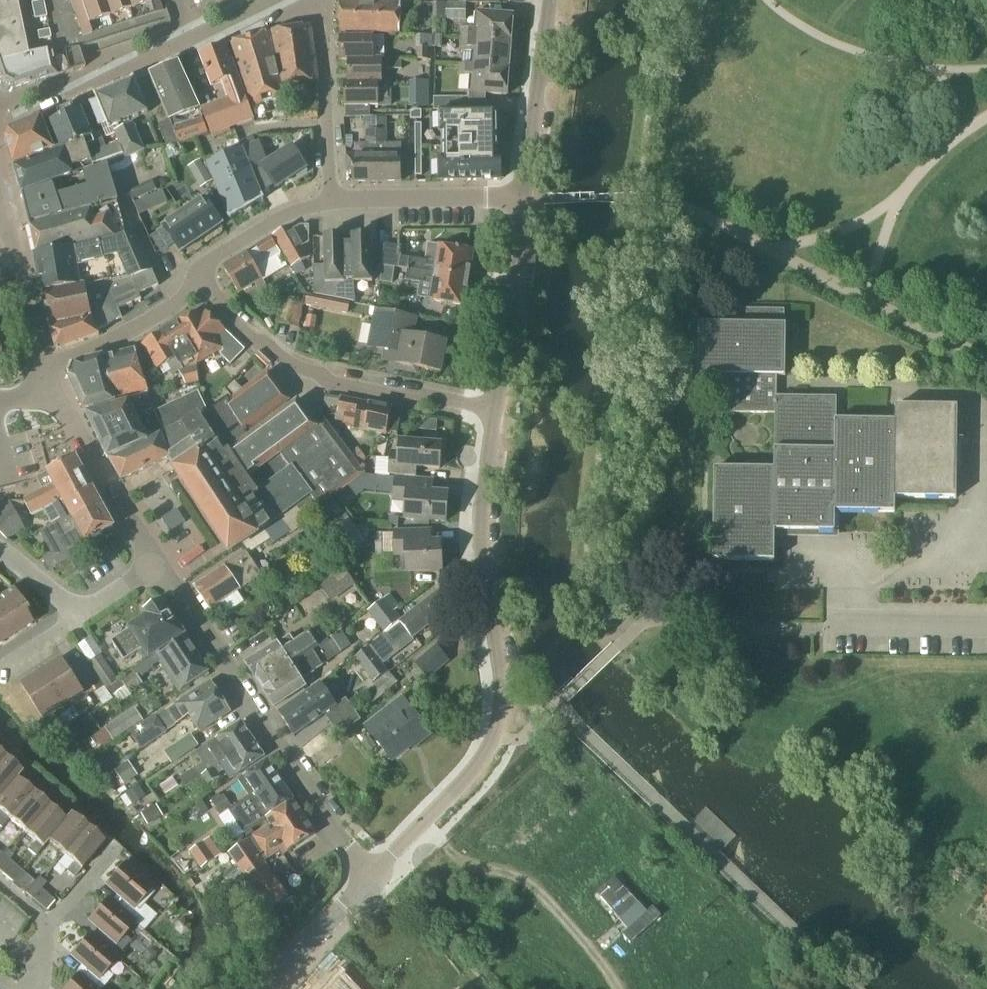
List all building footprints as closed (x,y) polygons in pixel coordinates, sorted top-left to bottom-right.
[(26,54),(15,0),(0,0),(0,88),(7,93),(55,77),(50,49),(26,54)] [(81,39),(74,41),(77,50),(162,21),(155,0),(68,0),(81,39)] [(40,2),(28,4),(30,12),(42,10),(40,2)] [(399,35),(399,4),(340,2),(339,33),(399,35)] [(466,21),(467,3),(447,3),(446,20),(466,21)] [(42,10),(30,12),(31,20),(43,18),(42,10)] [(511,37),(513,16),(479,13),(477,31),(463,29),(462,39),(515,42),(515,38),(511,37)] [(434,35),(443,36),(443,22),(433,21),(432,35),(434,35)] [(281,85),(317,81),(310,25),(271,31),(281,85)] [(46,31),(34,33),(35,41),(47,39),(46,31)] [(251,107),(265,103),(277,99),(279,108),(282,108),(267,31),(231,43),(251,107)] [(442,48),(443,36),(434,35),(433,47),(442,48)] [(339,36),(339,59),(347,59),(372,59),(372,58),(372,47),(385,47),(384,38),(372,38),(372,36),(339,36)] [(515,47),(515,42),(462,39),(461,48),(475,49),(474,65),(474,66),(513,69),(514,56),(509,55),(510,46),(515,47)] [(244,94),(242,90),(231,60),(229,61),(223,46),(199,55),(211,86),(219,83),(225,96),(226,100),(204,109),(211,130),(251,114),(244,94)] [(418,62),(428,62),(428,48),(418,48),(418,62)] [(347,81),(347,82),(377,81),(377,82),(381,82),(381,70),(402,70),(402,60),(381,59),(381,58),(372,58),(372,59),(347,59),(347,81)] [(169,119),(197,109),(177,63),(150,74),(169,119)] [(474,66),(474,65),(460,64),(459,74),(473,76),(472,92),(506,94),(508,74),(512,75),(513,69),(474,66)] [(117,126),(147,114),(141,99),(136,86),(133,79),(94,96),(96,102),(90,105),(99,127),(101,126),(105,137),(115,132),(119,131),(117,126)] [(343,81),(343,105),(346,105),(346,119),(369,117),(371,117),(371,105),(377,105),(377,82),(377,81),(347,82),(347,81),(343,81)] [(409,94),(429,94),(429,82),(409,82),(409,94)] [(441,111),(470,110),(470,99),(434,99),(434,111),(441,111)] [(76,114),(73,107),(69,107),(59,110),(57,116),(59,120),(60,120),(70,145),(91,137),(81,112),(76,114)] [(443,157),(439,157),(439,161),(439,176),(439,181),(501,180),(501,179),(501,157),(498,157),(497,109),(487,109),(470,110),(441,111),(441,131),(443,131),(443,157)] [(411,120),(422,119),(421,111),(414,111),(414,113),(411,113),(411,120)] [(345,154),(345,171),(352,171),(352,181),(400,181),(400,154),(402,154),(401,144),(387,144),(388,131),(387,131),(387,122),(377,122),(377,116),(371,117),(369,117),(369,131),(366,131),(367,154),(345,154)] [(52,150),(43,127),(40,118),(15,128),(10,130),(8,132),(7,134),(6,135),(5,137),(5,141),(13,166),(52,150)] [(208,135),(208,133),(202,118),(174,127),(178,142),(178,143),(200,138),(208,135)] [(92,137),(91,137),(70,145),(60,120),(59,120),(43,127),(52,150),(54,155),(14,168),(21,193),(93,168),(91,163),(94,167),(124,155),(123,153),(123,152),(120,144),(88,155),(86,147),(95,143),(92,137)] [(178,142),(174,127),(171,120),(159,125),(166,145),(178,142)] [(123,153),(124,155),(126,159),(145,151),(134,124),(119,131),(115,132),(120,144),(123,152),(123,153)] [(256,143),(241,149),(251,174),(263,169),(275,189),(306,169),(292,147),(268,163),(259,141),(256,143)] [(209,162),(206,163),(213,180),(213,181),(229,219),(262,200),(251,174),(241,149),(209,162)] [(201,160),(188,168),(200,189),(213,181),(213,180),(201,160)] [(50,219),(108,202),(117,200),(106,166),(84,174),(88,188),(67,193),(63,182),(22,196),(30,228),(51,223),(50,219)] [(139,216),(156,209),(150,195),(133,203),(139,216)] [(183,215),(199,239),(221,224),(205,200),(183,215)] [(36,255),(72,246),(100,239),(112,236),(111,231),(99,236),(97,231),(124,224),(118,203),(109,206),(108,202),(50,219),(51,223),(30,228),(36,255)] [(179,252),(199,239),(183,215),(163,227),(164,229),(151,238),(159,251),(173,242),(179,252)] [(293,231),(290,227),(272,237),(290,267),(291,266),(296,275),(306,270),(300,261),(307,257),(302,248),(309,244),(309,227),(301,227),(293,231)] [(136,294),(137,293),(156,285),(133,231),(113,240),(73,250),(72,246),(36,255),(43,292),(82,285),(79,267),(105,261),(104,258),(118,255),(129,278),(136,294)] [(372,277),(371,236),(353,237),(353,244),(344,245),(343,237),(325,237),(325,265),(313,266),(313,272),(313,295),(356,303),(356,277),(372,277)] [(267,264),(280,255),(269,238),(255,247),(257,250),(247,256),(245,253),(222,268),(238,294),(261,279),(256,270),(267,264)] [(397,268),(400,246),(383,244),(380,266),(397,268)] [(467,279),(469,267),(473,264),(474,258),(471,255),(472,251),(438,246),(434,271),(424,270),(425,262),(407,259),(405,270),(467,279)] [(465,291),(467,279),(405,270),(403,281),(422,284),(423,275),(433,276),(430,301),(463,306),(464,303),(467,301),(469,294),(465,291)] [(43,292),(43,293),(50,326),(90,318),(96,331),(120,317),(117,309),(140,299),(137,293),(136,294),(129,278),(108,283),(84,288),(82,285),(43,292)] [(400,288),(384,290),(385,300),(401,299),(400,288)] [(346,313),(348,305),(313,298),(314,296),(308,295),(306,304),(312,305),(311,306),(346,313)] [(192,359),(196,365),(218,351),(230,365),(245,350),(206,312),(203,314),(199,310),(192,314),(175,325),(190,350),(188,351),(192,359)] [(785,326),(785,311),(747,310),(746,325),(699,324),(698,375),(732,375),(731,413),(775,413),(775,470),(714,469),(713,560),(774,561),(775,531),(835,532),(835,512),(895,513),(896,498),(956,499),(958,407),(896,406),(896,422),(836,421),(837,398),(776,397),(777,376),(786,376),(786,326),(785,326)] [(376,311),(369,347),(385,350),(383,361),(396,364),(395,369),(417,373),(418,368),(441,373),(447,343),(409,336),(413,318),(376,311)] [(315,329),(316,317),(307,316),(305,328),(315,329)] [(98,335),(96,331),(90,318),(50,326),(56,351),(63,349),(98,335)] [(188,351),(190,350),(175,325),(160,334),(180,365),(192,359),(188,351)] [(192,359),(180,365),(160,334),(142,345),(155,371),(167,363),(174,375),(179,372),(186,386),(199,383),(196,366),(196,365),(192,359)] [(83,409),(146,392),(132,350),(78,364),(71,367),(68,368),(67,373),(68,377),(83,409)] [(288,407),(285,402),(287,400),(267,373),(229,402),(201,421),(198,417),(205,412),(182,423),(163,432),(146,440),(108,458),(113,468),(119,477),(121,480),(169,458),(176,469),(174,470),(193,498),(192,499),(210,527),(211,527),(229,553),(247,541),(263,529),(294,507),(306,524),(324,510),(320,504),(358,475),(317,427),(297,400),(288,407)] [(234,396),(241,389),(234,382),(227,389),(234,396)] [(182,423),(205,412),(207,411),(198,391),(154,412),(163,432),(182,423)] [(397,432),(400,415),(389,412),(390,407),(340,397),(337,411),(339,411),(337,421),(344,423),(343,425),(353,426),(353,427),(385,434),(385,430),(397,432)] [(108,458),(146,440),(127,402),(84,412),(107,459),(108,458)] [(438,467),(440,444),(398,441),(398,453),(390,452),(388,474),(414,476),(415,466),(438,467)] [(58,495),(87,481),(81,470),(75,459),(47,474),(54,486),(24,502),(25,504),(31,515),(42,511),(52,506),(61,501),(58,495)] [(394,492),(393,499),(405,500),(404,518),(444,520),(445,493),(429,492),(430,482),(395,480),(394,492)] [(85,515),(101,507),(87,481),(58,495),(61,501),(52,506),(61,520),(64,525),(83,513),(85,515)] [(146,497),(174,540),(198,524),(170,482),(146,497)] [(25,504),(10,502),(9,500),(0,509),(0,533),(7,540),(26,531),(13,508),(24,509),(25,504)] [(9,500),(0,502),(0,509),(9,500)] [(43,559),(49,571),(72,559),(68,551),(99,534),(100,535),(106,538),(112,536),(112,530),(110,528),(112,527),(101,507),(85,515),(83,513),(64,525),(61,520),(52,526),(40,532),(52,554),(43,559)] [(294,507),(263,529),(270,538),(275,544),(275,545),(289,534),(290,536),(306,524),(294,507)] [(398,517),(389,516),(389,524),(397,525),(398,517)] [(355,519),(344,523),(349,536),(360,533),(355,519)] [(431,542),(430,530),(395,531),(395,554),(405,554),(406,570),(441,569),(440,542),(431,542)] [(240,591),(260,577),(245,554),(195,588),(210,610),(220,604),(227,614),(245,602),(237,592),(240,590),(240,591)] [(328,563),(320,569),(325,576),(333,569),(328,563)] [(343,569),(321,585),(332,600),(354,584),(343,569)] [(300,582),(291,573),(282,582),(291,591),(300,582)] [(14,634),(35,621),(27,609),(26,610),(13,589),(0,597),(0,612),(14,634)] [(411,639),(449,610),(437,594),(399,624),(400,624),(385,636),(393,646),(408,635),(411,639)] [(390,595),(368,611),(384,631),(401,618),(396,611),(400,607),(390,595)] [(149,659),(183,637),(161,603),(145,614),(148,618),(129,630),(130,630),(111,643),(124,663),(139,653),(145,662),(149,659)] [(14,634),(0,612),(0,643),(14,634)] [(311,652),(318,648),(328,641),(319,627),(302,638),(281,652),(276,645),(246,664),(260,685),(311,653),(312,653),(311,652)] [(251,648),(269,639),(265,630),(247,639),(251,648)] [(207,673),(195,655),(183,637),(149,659),(145,662),(138,667),(144,676),(153,669),(152,668),(160,663),(167,673),(179,691),(207,673)] [(391,649),(382,637),(369,647),(374,653),(383,666),(390,660),(386,653),(391,649)] [(311,653),(260,685),(273,707),(304,688),(300,680),(321,667),(341,654),(332,639),(328,641),(318,648),(312,653),(311,653)] [(428,680),(450,662),(436,646),(414,664),(428,680)] [(383,666),(374,653),(369,647),(353,659),(366,676),(374,686),(389,673),(383,666)] [(102,707),(113,700),(106,690),(118,681),(101,655),(89,663),(104,687),(93,694),(102,707)] [(41,719),(83,692),(61,658),(19,685),(41,719)] [(139,679),(135,673),(121,682),(129,693),(143,684),(139,679)] [(389,673),(374,686),(374,687),(365,695),(373,704),(398,684),(389,673)] [(214,723),(229,714),(209,684),(166,711),(175,725),(189,716),(200,733),(214,723)] [(330,724),(353,708),(351,706),(346,699),(335,706),(320,685),(278,714),(293,737),(322,717),(322,716),(323,715),(330,724)] [(416,746),(430,735),(402,698),(365,727),(392,761),(414,744),(416,746)] [(66,726),(80,718),(74,708),(60,716),(66,726)] [(353,708),(330,724),(338,737),(361,721),(353,708)] [(144,722),(143,721),(135,710),(105,729),(113,742),(133,729),(133,730),(144,722)] [(144,722),(133,730),(129,733),(142,751),(167,734),(155,715),(143,721),(144,722)] [(264,757),(253,740),(242,723),(207,746),(195,753),(202,764),(180,779),(185,788),(201,778),(206,787),(220,778),(218,775),(223,771),(229,780),(264,757)] [(190,753),(203,744),(197,734),(184,743),(190,753)] [(369,737),(362,742),(370,753),(377,747),(369,737)] [(4,758),(3,757),(0,760),(0,795),(15,778),(20,771),(4,758)] [(293,802),(276,776),(266,762),(238,781),(249,797),(229,811),(245,836),(265,822),(264,821),(266,820),(293,802)] [(31,792),(15,778),(0,795),(0,827),(1,828),(9,819),(8,818),(31,792)] [(133,806),(147,797),(139,786),(120,798),(128,809),(132,806),(133,806)] [(24,832),(47,806),(31,792),(8,818),(9,819),(24,832)] [(219,814),(231,806),(224,795),(212,803),(219,814)] [(202,801),(195,805),(202,815),(208,811),(202,801)] [(253,839),(230,855),(250,885),(254,891),(248,896),(265,922),(292,905),(274,878),(269,881),(265,875),(269,872),(263,862),(279,852),(282,856),(315,835),(293,802),(266,820),(267,821),(270,826),(252,838),(253,839)] [(148,826),(163,817),(157,805),(142,814),(148,826)] [(45,840),(63,820),(47,806),(24,832),(35,842),(28,850),(35,857),(42,848),(40,847),(46,840),(45,840)] [(62,854),(85,828),(68,814),(63,820),(45,840),(46,840),(62,854)] [(85,828),(62,854),(73,863),(66,872),(73,878),(81,869),(80,869),(102,843),(85,828)] [(8,843),(0,834),(0,850),(8,843)] [(202,870),(222,855),(210,837),(189,852),(202,870)] [(20,870),(9,860),(13,855),(6,849),(0,856),(0,860),(5,864),(0,870),(0,872),(10,881),(20,870)] [(113,906),(132,923),(132,922),(143,932),(157,916),(144,905),(155,892),(150,888),(124,864),(106,884),(121,897),(113,906)] [(31,886),(34,882),(20,870),(10,881),(31,899),(37,892),(31,886)] [(37,892),(31,899),(45,911),(54,901),(40,889),(46,883),(39,877),(34,882),(31,886),(37,892)] [(132,923),(113,906),(106,900),(89,919),(104,932),(96,940),(118,959),(132,943),(122,935),(132,924),(132,923)] [(176,921),(174,930),(180,936),(188,934),(190,924),(184,919),(176,921)] [(118,959),(96,940),(96,941),(89,934),(72,953),(87,967),(79,976),(93,988),(103,988),(114,977),(107,971),(118,959)] [(79,976),(77,975),(64,988),(93,988),(79,976)]
